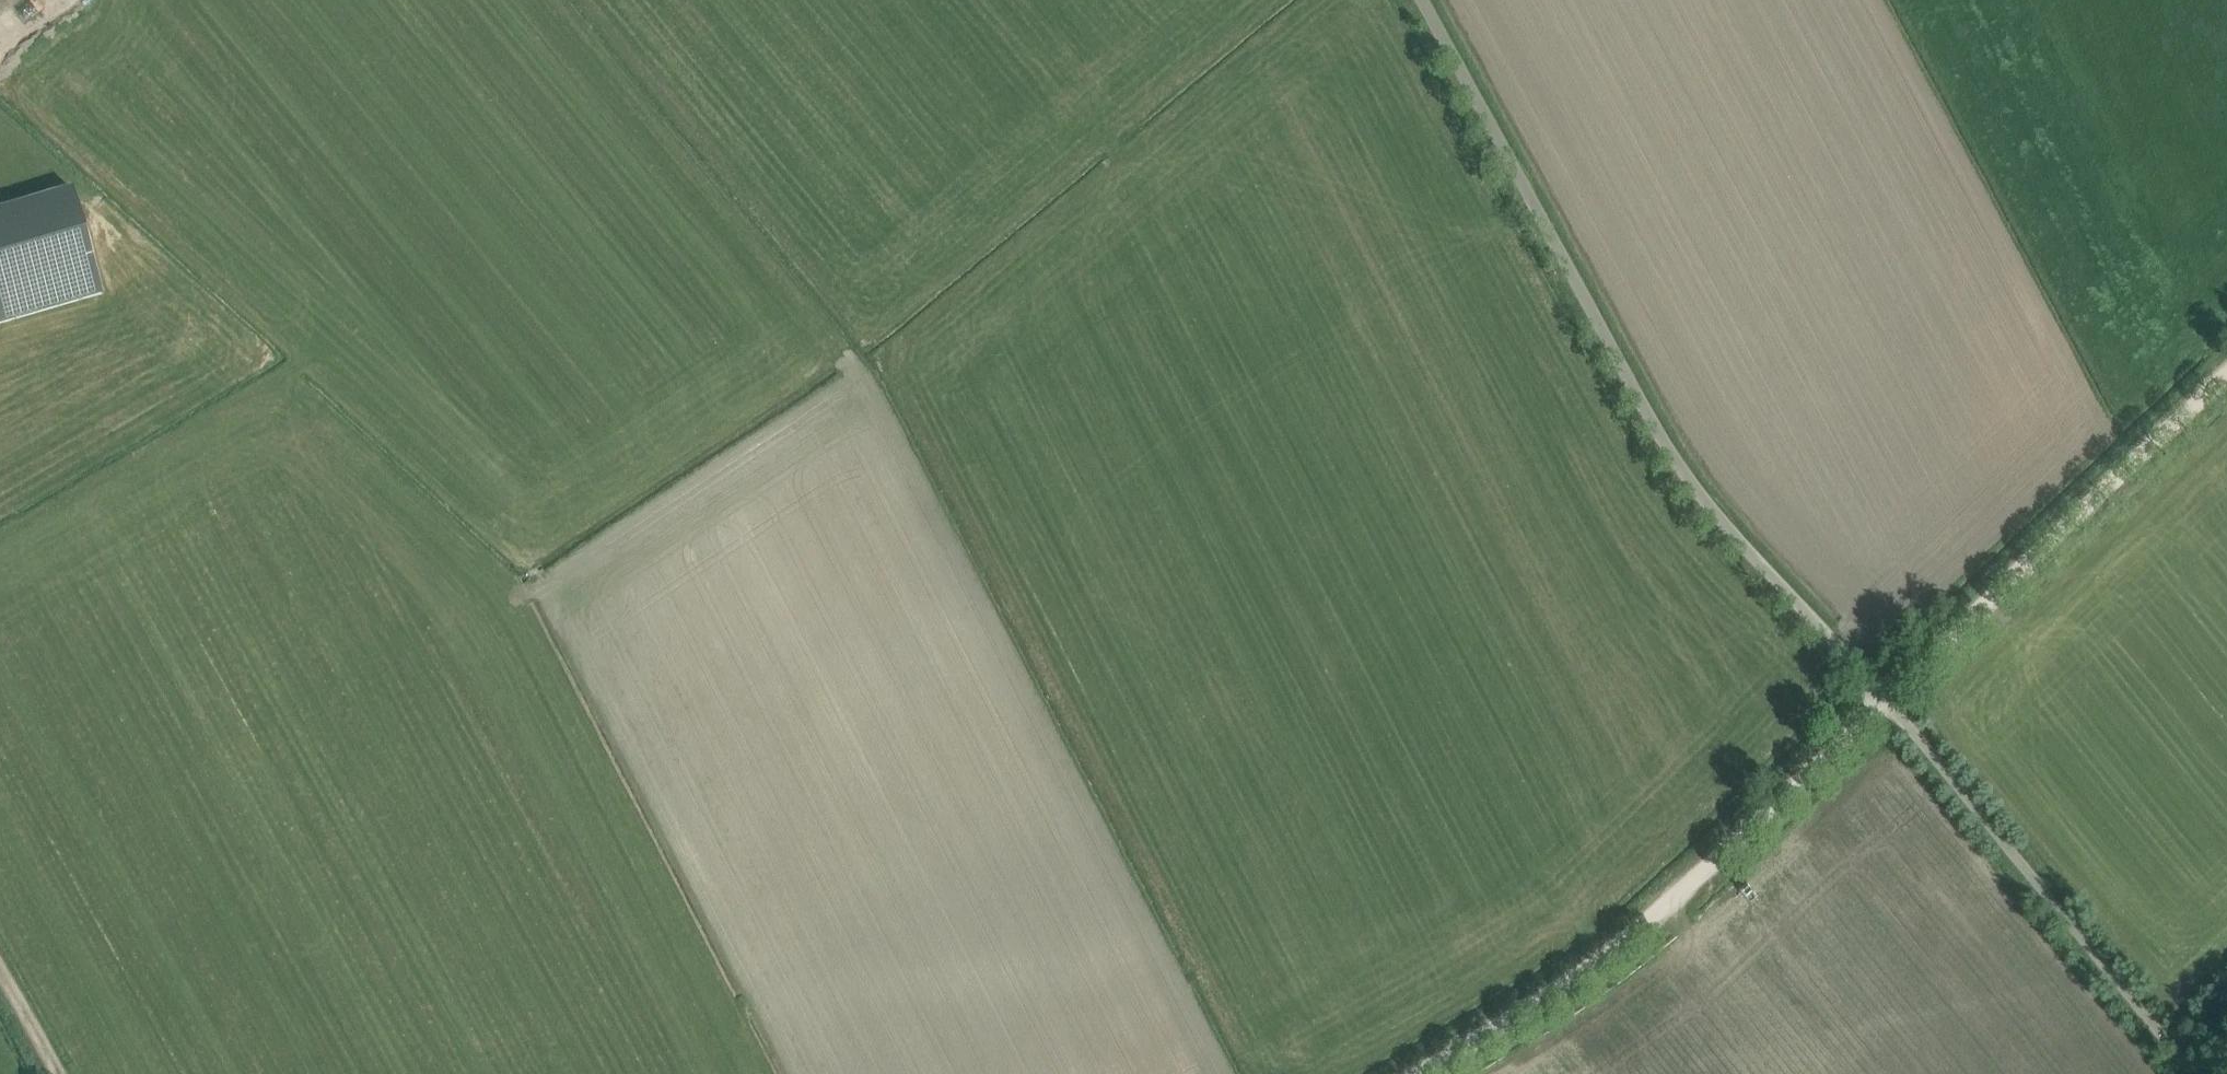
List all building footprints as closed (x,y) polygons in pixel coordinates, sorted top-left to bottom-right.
[(0,280),(0,322),(101,292),(89,253),(0,280)]
